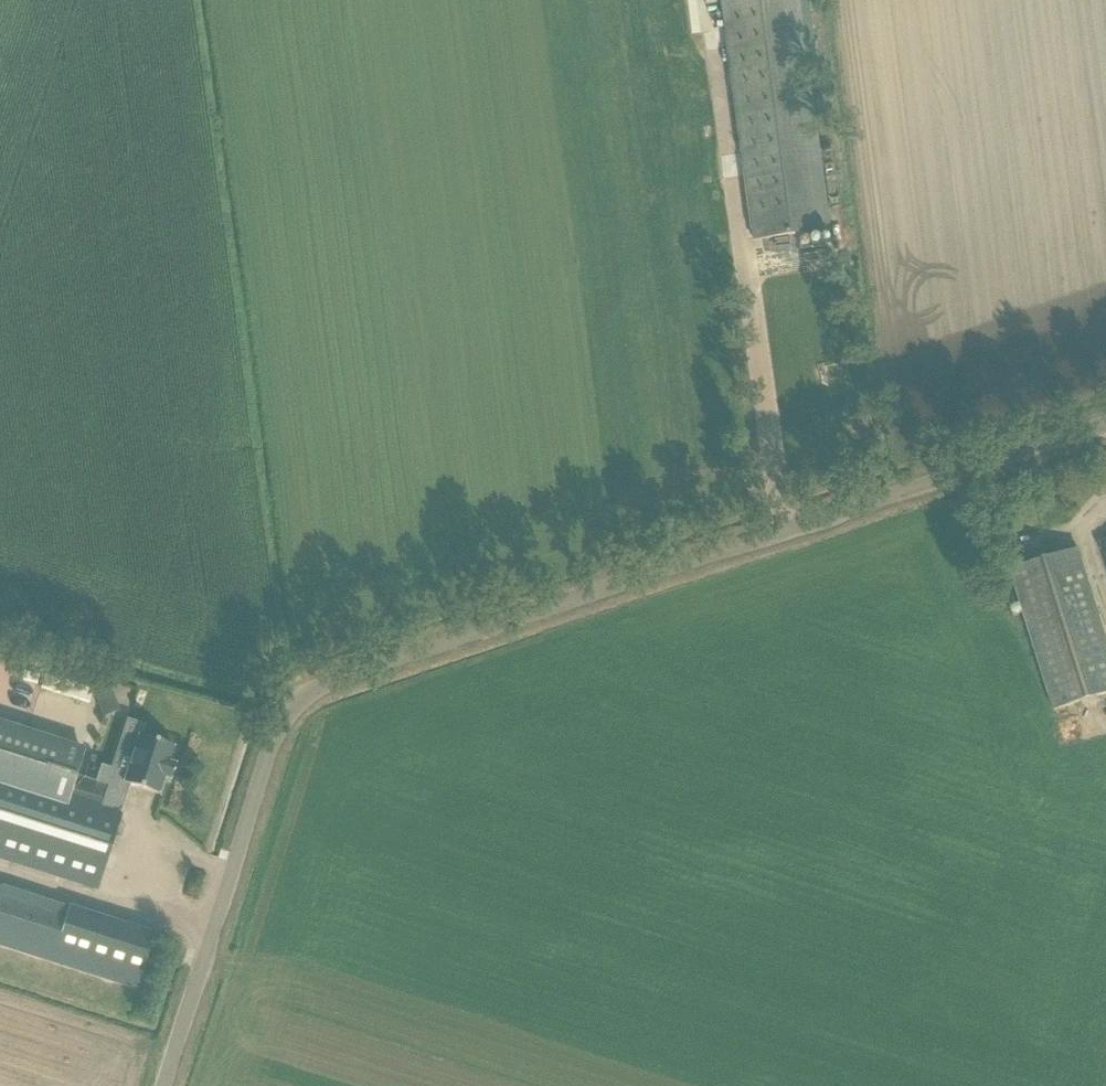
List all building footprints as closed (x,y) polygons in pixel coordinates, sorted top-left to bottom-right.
[(754,240),(830,230),(800,0),(722,0),(754,240)] [(1098,543),(1100,551),(1105,549),(1105,540),(1098,543)] [(1016,591),(1054,710),(1105,694),(1105,638),(1078,549),(1010,570),(1016,591)] [(96,890),(129,785),(158,794),(163,777),(169,779),(174,765),(168,763),(173,747),(141,736),(144,726),(127,721),(118,750),(133,755),(127,774),(100,766),(95,781),(77,775),(84,753),(57,744),(57,745),(0,727),(0,860),(96,890)] [(1,886),(0,889),(0,947),(135,989),(153,934),(1,886)]
